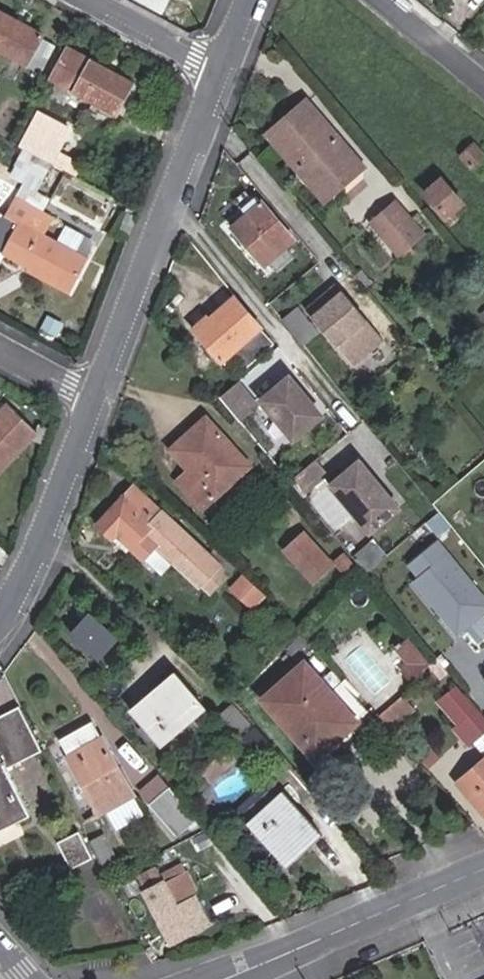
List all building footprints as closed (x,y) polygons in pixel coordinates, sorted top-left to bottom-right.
[(0,12),(0,51),(26,65),(30,57),(45,65),(55,47),(40,38),(42,35),(0,12)] [(133,83),(68,48),(51,79),(116,113),(133,83)] [(307,102),(271,133),(325,197),(361,167),(307,102)] [(55,120),(39,111),(20,145),(48,160),(53,149),(43,144),(55,120)] [(483,156),(483,155),(474,144),(463,153),(473,165),(483,156)] [(451,222),(457,217),(453,213),(465,203),(443,177),(425,191),(451,222)] [(246,215),(259,204),(247,190),(234,201),(246,215)] [(53,216),(14,195),(4,215),(43,235),(53,216)] [(263,201),(259,204),(246,215),(234,225),(265,264),(268,262),(276,271),(293,256),(285,246),(295,238),(263,201)] [(422,234),(395,203),(371,223),(397,255),(422,234)] [(127,210),(122,219),(131,223),(137,213),(127,210)] [(4,215),(0,222),(0,249),(31,265),(30,269),(71,290),(88,259),(43,235),(4,215)] [(58,238),(89,250),(94,237),(64,224),(58,238)] [(369,323),(339,287),(335,291),(332,287),(307,308),(340,348),(369,323)] [(235,297),(197,330),(223,362),(235,351),(247,366),(271,345),(260,330),(263,328),(235,297)] [(299,306),(283,319),(303,343),(319,330),(299,306)] [(322,414),(289,376),(261,401),(293,439),(322,414)] [(239,402),(248,394),(238,383),(220,398),(240,422),(248,414),(239,402)] [(258,406),(248,394),(239,402),(248,414),(258,406)] [(41,432),(11,403),(0,414),(0,473),(41,432)] [(252,465),(207,415),(171,448),(190,470),(178,480),(203,508),(252,465)] [(362,459),(333,484),(372,529),(401,503),(386,486),(380,486),(376,482),(377,477),(362,459)] [(307,492),(326,476),(313,461),(294,478),(307,492)] [(134,484),(99,523),(114,536),(118,533),(145,558),(158,545),(202,585),(204,583),(212,591),(230,573),(134,484)] [(473,505),(483,518),(483,496),(473,505)] [(306,532),(287,549),(313,580),(332,563),(306,532)] [(401,567),(459,634),(467,627),(480,642),(483,639),(483,590),(438,536),(401,567)] [(359,551),(353,556),(362,565),(367,561),(359,551)] [(344,553),(336,561),(345,572),(354,564),(344,553)] [(367,572),(373,567),(367,561),(362,565),(367,572)] [(250,604),(263,590),(243,572),(230,585),(250,604)] [(85,611),(65,634),(97,662),(117,638),(85,611)] [(409,637),(399,648),(410,663),(403,669),(415,679),(430,663),(409,637)] [(306,662),(266,697),(316,756),(357,719),(306,662)] [(206,707),(176,671),(132,708),(144,723),(139,727),(150,741),(155,737),(162,745),(206,707)] [(440,702),(457,723),(453,726),(470,747),(483,735),(483,719),(458,688),(440,702)] [(404,694),(380,715),(393,730),(416,708),(404,694)] [(32,813),(9,767),(43,749),(20,706),(0,717),(0,830),(32,813)] [(101,812),(107,808),(134,793),(94,719),(61,737),(101,812)] [(254,758),(272,743),(257,726),(240,740),(254,758)] [(411,752),(429,772),(442,761),(424,740),(411,752)] [(240,753),(232,744),(204,768),(212,777),(240,753)] [(459,784),(483,814),(483,762),(459,784)] [(273,776),(238,808),(250,821),(285,789),(273,776)] [(170,787),(151,805),(177,835),(197,817),(170,787)] [(285,789),(250,821),(270,843),(275,840),(293,859),(323,832),(303,810),(299,814),(291,804),(295,801),(285,789)] [(107,808),(111,817),(139,802),(134,793),(107,808)] [(139,802),(111,817),(117,827),(144,813),(139,802)] [(77,833),(56,844),(69,869),(90,858),(77,833)] [(105,833),(94,839),(110,872),(122,865),(105,833)] [(157,867),(141,874),(149,890),(138,897),(161,943),(171,939),(172,941),(210,920),(195,892),(198,891),(188,871),(165,883),(157,867)]
